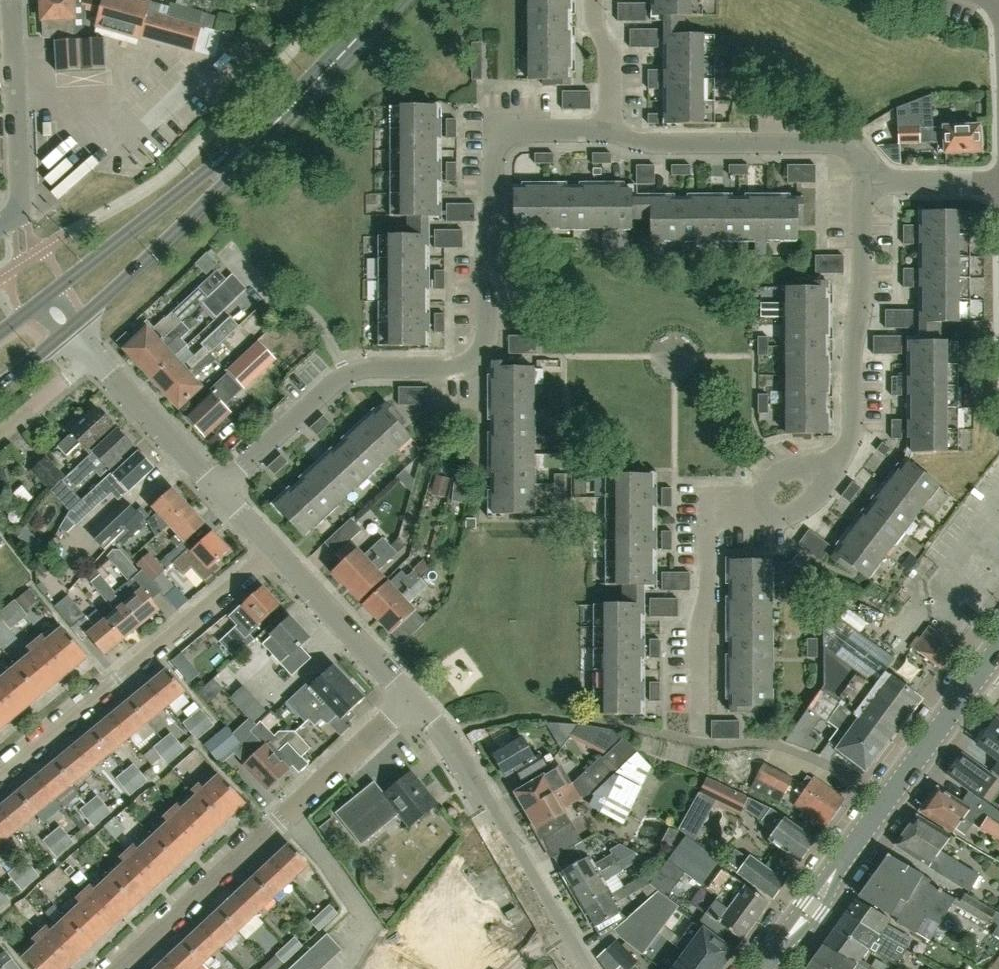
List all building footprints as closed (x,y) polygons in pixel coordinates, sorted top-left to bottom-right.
[(141,0),(41,0),(44,39),(55,38),(57,71),(106,68),(104,38),(76,39),(74,3),(82,4),(82,6),(101,9),(97,24),(139,36),(140,34),(193,49),(200,26),(189,22),(146,11),(146,10),(149,2),(141,0)] [(528,5),(531,5),(531,37),(528,37),(528,62),(531,62),(531,80),(544,80),(544,85),(571,85),(571,76),(567,76),(567,61),(570,61),(570,36),(567,36),(567,5),(571,4),(571,0),(528,0),(528,5)] [(656,15),(702,15),(702,0),(656,0),(656,15)] [(146,11),(189,22),(200,26),(212,29),(215,15),(170,3),(169,8),(149,2),(146,10),(146,11)] [(617,21),(630,21),(645,21),(646,4),(618,3),(617,21)] [(630,47),(648,47),(658,47),(657,29),(630,29),(630,47)] [(668,35),(668,124),(714,124),(714,35),(668,35)] [(472,43),(472,80),(482,80),(482,43),(472,43)] [(648,76),(648,88),(658,88),(658,75),(658,70),(648,70),(648,76)] [(197,89),(193,97),(214,107),(218,98),(197,89)] [(591,91),(563,91),(563,109),(591,109),(591,91)] [(982,139),(980,137),(980,126),(947,127),(934,127),(919,128),(919,126),(918,111),(918,102),(898,109),(899,127),(899,129),(899,140),(899,144),(937,143),(937,153),(946,152),(981,151),(980,147),(982,146),(982,139)] [(436,106),(390,106),(391,216),(409,216),(409,227),(423,227),(423,222),(431,222),(431,216),(437,216),(436,106)] [(648,114),(648,123),(658,123),(658,114),(648,114)] [(456,119),(447,119),(447,137),(456,137),(456,119)] [(92,158),(86,150),(61,168),(69,180),(60,186),(65,194),(120,157),(111,145),(92,158)] [(611,153),(593,153),(593,162),(611,163),(611,153)] [(554,154),(535,154),(535,164),(554,164),(554,154)] [(456,163),(447,163),(447,181),(456,181),(456,163)] [(655,183),(655,165),(637,165),(637,184),(655,183)] [(691,165),(672,165),(672,175),(691,175),(691,165)] [(748,165),(729,165),(729,175),(748,175),(748,165)] [(816,165),(788,165),(788,184),(816,183),(816,165)] [(590,225),(590,227),(616,227),(616,225),(632,225),(632,218),(645,218),(645,205),(639,205),(639,197),(632,197),(632,190),(616,190),(616,187),(591,187),(591,190),(558,190),(558,187),(533,187),(533,190),(516,190),(516,225),(532,225),(532,227),(559,227),(559,225),(590,225)] [(651,199),(651,218),(651,240),(667,240),(667,238),(697,238),(697,240),(726,240),(726,238),(756,238),(756,240),(782,240),(782,238),(797,238),(797,225),(802,225),(802,203),(781,203),(781,199),(755,199),(755,203),(723,203),(723,199),(698,199),(698,203),(667,203),(667,199),(651,199)] [(475,204),(456,204),(447,204),(447,221),(475,221),(475,204)] [(970,212),(938,212),(923,212),(924,322),(970,322),(970,212)] [(914,225),(903,225),(904,244),(914,244),(914,225)] [(463,230),(435,231),(435,248),(463,248),(463,230)] [(425,236),(409,236),(378,236),(378,346),(425,346),(425,236)] [(846,254),(818,254),(818,273),(846,272),(846,254)] [(914,268),(904,268),(904,287),(914,287),(914,268)] [(435,289),(444,289),(444,271),(435,271),(435,289)] [(232,274),(226,280),(212,293),(227,308),(247,289),(232,274)] [(787,419),(787,434),(828,434),(828,416),(825,416),(825,387),(828,387),(828,362),(825,362),(825,330),(828,330),(828,304),(825,304),(825,282),(801,282),(801,287),(790,287),(790,302),(787,302),(787,329),(790,329),(790,360),(787,360),(787,383),(790,383),(790,419),(787,419)] [(125,349),(124,349),(137,363),(181,322),(207,297),(198,288),(154,329),(147,322),(134,333),(138,337),(133,341),(126,334),(118,342),(125,349)] [(885,310),(886,328),(914,328),(913,310),(885,310)] [(445,332),(444,313),(435,314),(435,332),(445,332)] [(181,322),(137,363),(166,394),(210,353),(209,353),(239,326),(230,317),(200,344),(203,347),(182,367),(172,356),(176,356),(186,347),(180,340),(190,331),(181,322)] [(912,451),(958,451),(957,341),(939,341),(939,330),(926,330),(926,336),(918,336),(918,341),(911,341),(912,451)] [(758,337),(758,355),(768,355),(768,336),(758,337)] [(873,336),(873,354),(901,354),(901,336),(873,336)] [(536,337),(508,337),(509,355),(536,355),(536,337)] [(244,387),(266,367),(274,359),(259,343),(251,351),(229,371),(244,387)] [(210,353),(166,394),(179,408),(201,387),(194,380),(216,360),(210,353)] [(519,368),(519,362),(496,362),(496,385),(493,385),(493,410),(496,410),(496,442),(493,442),(493,468),(496,468),(496,500),(493,500),(493,514),(534,514),(534,500),(531,500),(531,467),(534,467),(534,442),(531,442),(531,409),(534,409),(534,385),(531,385),(531,368),(519,368)] [(229,412),(224,406),(241,389),(227,374),(210,391),(211,392),(213,394),(188,417),(205,435),(229,412)] [(892,396),(902,396),(902,376),(892,375),(892,396)] [(427,388),(400,388),(399,388),(399,406),(427,406),(427,388)] [(758,394),(758,413),(768,413),(768,394),(758,394)] [(409,434),(405,430),(402,426),(406,422),(390,405),(374,420),(372,418),(352,436),(354,438),(331,460),(329,457),(310,474),(312,476),(289,498),(286,496),(276,505),(304,536),(315,527),(312,524),(335,502),(338,505),(357,488),(354,485),(378,463),(381,466),(399,449),(396,446),(409,434)] [(80,423),(78,421),(74,418),(65,426),(68,430),(68,431),(70,433),(58,445),(67,454),(79,443),(86,451),(114,426),(97,407),(80,423)] [(324,415),(310,428),(317,436),(331,423),(324,415)] [(555,435),(564,435),(564,417),(555,417),(555,435)] [(891,439),(892,439),(902,439),(902,418),(891,418),(891,439)] [(63,481),(71,490),(94,470),(101,478),(122,459),(120,457),(133,445),(131,444),(132,441),(127,436),(124,436),(119,430),(96,451),(95,450),(67,477),(63,481)] [(876,450),(885,456),(890,448),(882,443),(876,450)] [(122,496),(128,490),(153,468),(151,467),(153,463),(148,458),(144,458),(139,453),(116,473),(113,470),(81,500),(70,510),(69,512),(67,515),(77,525),(102,501),(111,493),(118,500),(122,496)] [(288,461),(281,454),(267,467),(274,475),(288,461)] [(50,491),(53,488),(66,476),(47,456),(31,470),(50,491)] [(910,517),(913,519),(929,499),(926,496),(936,483),(909,462),(899,476),(896,473),(881,494),(883,496),(864,521),(861,519),(846,540),(848,542),(835,559),(854,574),(858,569),(866,576),(876,563),(879,566),(894,545),(891,542),(910,517)] [(564,493),(565,474),(555,474),(555,492),(564,493)] [(595,714),(627,714),(640,714),(640,604),(637,604),(637,584),(652,584),(652,474),(607,474),(606,584),(625,584),(626,604),(595,604),(595,714)] [(445,498),(450,479),(436,476),(431,495),(445,498)] [(861,487),(853,481),(842,496),(850,502),(861,487)] [(136,512),(122,526),(126,531),(116,539),(122,545),(148,522),(156,535),(168,523),(168,524),(189,506),(172,487),(152,506),(157,512),(153,516),(143,505),(136,512)] [(672,506),(672,487),(662,488),(662,506),(672,506)] [(121,527),(122,526),(136,512),(125,500),(109,514),(121,527)] [(190,547),(184,542),(205,523),(189,506),(168,524),(177,533),(170,539),(177,546),(164,557),(170,564),(173,562),(181,555),(190,547)] [(351,518),(325,543),(336,554),(362,529),(351,518)] [(476,529),(476,519),(466,519),(466,529),(476,529)] [(831,546),(811,530),(810,529),(798,543),(803,547),(821,561),(831,546)] [(191,546),(190,547),(181,555),(173,562),(184,573),(191,566),(205,582),(221,567),(216,562),(229,549),(228,548),(230,545),(223,539),(221,540),(213,531),(193,549),(191,546)] [(672,549),(672,531),(662,531),(662,549),(672,549)] [(48,551),(32,535),(23,544),(39,560),(48,551)] [(333,571),(348,586),(391,545),(384,538),(364,556),(357,549),(333,571)] [(391,545),(348,586),(361,600),(384,578),(378,571),(397,553),(391,545)] [(130,579),(139,572),(120,549),(113,549),(108,555),(130,579)] [(151,582),(152,581),(163,572),(165,570),(151,552),(136,564),(151,582)] [(798,554),(791,562),(806,573),(812,565),(798,554)] [(424,560),(414,570),(420,576),(430,567),(424,560)] [(772,570),(772,560),(732,560),(732,574),(735,574),(735,606),(731,606),(731,632),(734,632),(734,663),(731,663),(731,689),(735,689),(735,712),(758,712),(758,706),(768,707),(768,686),(772,686),(772,663),(768,663),(768,628),(772,628),(772,604),(768,604),(769,570),(772,570)] [(50,571),(43,563),(36,570),(43,578),(50,571)] [(808,588),(828,603),(842,583),(822,569),(808,588)] [(388,581),(364,603),(378,619),(422,578),(414,570),(395,588),(388,581)] [(152,581),(166,597),(178,587),(163,572),(152,581)] [(662,591),(678,590),(690,590),(690,572),(662,572),(662,591)] [(116,610),(106,618),(123,639),(141,624),(115,592),(101,575),(92,582),(116,610)] [(422,578),(378,619),(391,633),(405,620),(415,631),(426,621),(419,615),(409,604),(429,586),(422,578)] [(85,582),(75,590),(90,610),(101,602),(85,582)] [(115,592),(141,624),(160,609),(143,588),(135,595),(125,583),(115,592)] [(263,586),(255,594),(240,608),(257,626),(280,604),(263,586)] [(104,654),(106,652),(123,639),(106,618),(96,626),(69,595),(56,606),(73,626),(72,626),(79,634),(84,640),(89,636),(104,654)] [(678,616),(678,598),(650,598),(650,616),(678,616)] [(27,614),(23,609),(15,599),(0,612),(0,615),(11,628),(27,614)] [(852,602),(842,615),(869,636),(879,622),(852,602)] [(848,758),(866,770),(875,757),(876,758),(920,698),(893,678),(890,682),(881,676),(893,659),(824,609),(824,685),(821,689),(808,708),(834,725),(838,728),(829,741),(837,747),(836,749),(840,752),(838,754),(847,760),(848,758)] [(264,643),(282,662),(291,653),(292,654),(310,637),(291,616),(273,634),(264,643)] [(236,657),(255,639),(240,623),(221,641),(236,657)] [(940,668),(955,646),(929,626),(913,648),(940,668)] [(74,667),(87,656),(63,627),(48,640),(44,635),(36,641),(64,675),(63,673),(72,666),(73,668),(74,667)] [(807,657),(818,657),(818,638),(807,639),(807,657)] [(660,657),(660,639),(650,639),(650,657),(660,657)] [(63,676),(64,675),(36,641),(29,648),(33,653),(17,666),(41,694),(53,684),(54,684),(55,683),(53,681),(62,674),(63,676)] [(183,653),(173,661),(179,668),(189,660),(183,653)] [(335,665),(312,686),(309,682),(291,699),(300,710),(309,719),(350,681),(335,665)] [(0,676),(0,692),(18,714),(18,713),(17,711),(26,704),(27,706),(28,705),(41,694),(17,666),(2,678),(0,676)] [(149,684),(167,705),(185,690),(167,668),(149,684)] [(213,678),(198,693),(208,703),(224,688),(213,678)] [(316,726),(322,719),(326,723),(329,723),(338,715),(342,719),(365,697),(350,681),(309,719),(316,726)] [(660,700),(660,682),(650,682),(650,701),(660,700)] [(130,699),(148,721),(167,705),(149,684),(130,699)] [(254,722),(267,710),(243,686),(230,697),(254,722)] [(18,714),(0,692),(0,728),(8,722),(9,721),(7,720),(16,712),(17,714),(18,714)] [(112,715),(129,736),(148,721),(130,699),(112,715)] [(197,738),(215,725),(209,717),(201,708),(184,722),(190,730),(197,738)] [(93,730),(111,752),(129,736),(112,715),(93,730)] [(712,720),(712,739),(712,740),(740,739),(740,720),(712,720)] [(996,720),(978,745),(998,760),(998,721),(996,720)] [(254,735),(264,746),(265,745),(270,740),(275,736),(261,721),(250,732),(254,735)] [(559,733),(565,741),(570,734),(577,724),(559,724),(563,731),(559,733)] [(218,761),(241,742),(227,727),(204,744),(218,761)] [(586,742),(608,753),(623,738),(628,734),(596,728),(586,742)] [(74,745),(92,767),(111,752),(93,730),(74,745)] [(279,750),(288,742),(298,733),(296,732),(279,732),(275,736),(270,740),(279,750)] [(163,739),(177,755),(185,749),(180,742),(171,733),(163,739)] [(279,750),(293,764),(311,747),(298,733),(288,742),(279,750)] [(522,737),(493,754),(505,775),(516,769),(522,780),(546,766),(539,754),(534,757),(522,737)] [(571,784),(526,810),(545,842),(574,825),(565,808),(592,793),(594,795),(589,805),(624,824),(652,768),(637,752),(623,738),(608,753),(602,758),(601,756),(574,782),(571,784)] [(177,755),(163,739),(154,747),(163,757),(168,763),(177,755)] [(56,761),(73,782),(92,767),(74,745),(56,761)] [(279,777),(288,768),(265,745),(264,746),(244,764),(267,788),(268,787),(276,787),(279,784),(279,777)] [(962,753),(947,774),(981,798),(996,777),(962,753)] [(73,782),(56,761),(37,776),(55,798),(57,796),(64,805),(81,791),(73,782)] [(785,794),(793,777),(764,762),(750,788),(779,803),(785,793),(785,794)] [(126,770),(139,786),(147,779),(143,774),(134,764),(126,770)] [(571,784),(574,782),(564,764),(516,792),(517,794),(514,795),(520,805),(523,804),(526,810),(571,784)] [(139,786),(126,770),(117,777),(124,787),(131,794),(139,786)] [(413,821),(414,822),(437,803),(411,772),(385,794),(374,781),(335,813),(361,845),(398,815),(407,826),(413,821)] [(205,788),(201,784),(193,791),(197,795),(222,821),(230,813),(232,815),(233,814),(245,802),(219,774),(205,788)] [(18,792),(36,813),(55,798),(37,776),(18,792)] [(800,861),(815,839),(769,808),(707,776),(699,794),(741,814),(744,809),(775,831),(769,839),(800,861)] [(794,805),(825,827),(844,799),(814,778),(813,779),(808,776),(803,783),(808,786),(794,805)] [(938,787),(920,811),(953,832),(955,829),(966,836),(971,828),(998,845),(998,824),(982,814),(971,808),(963,802),(938,787)] [(970,791),(963,802),(971,808),(982,814),(988,805),(981,800),(970,791)] [(18,829),(36,813),(18,792),(0,807),(18,829)] [(90,802),(103,818),(111,811),(97,795),(90,802)] [(224,823),(222,821),(197,795),(183,808),(179,804),(172,811),(202,843),(201,841),(209,833),(211,835),(211,834),(223,824),(224,823)] [(90,802),(81,809),(88,819),(94,826),(103,818),(90,802)] [(18,829),(0,807),(0,843),(18,829)] [(202,843),(172,811),(165,817),(169,822),(154,836),(180,863),(192,852),(193,852),(191,850),(200,842),(201,844),(202,843)] [(918,815),(906,830),(940,851),(951,835),(918,815)] [(127,830),(115,817),(104,827),(116,840),(127,830)] [(329,837),(340,828),(332,819),(321,828),(329,837)] [(52,833),(66,849),(75,842),(68,833),(61,826),(52,833)] [(979,875),(940,851),(906,830),(896,845),(970,891),(979,875)] [(52,833),(44,839),(44,840),(50,849),(57,856),(66,849),(52,833)] [(649,884),(657,890),(679,906),(680,904),(669,896),(685,873),(717,896),(705,912),(742,940),(769,903),(721,868),(725,863),(687,835),(657,874),(649,884)] [(168,875),(180,863),(154,836),(139,849),(135,845),(128,852),(158,884),(159,883),(157,882),(165,874),(167,876),(168,875)] [(272,860),(291,880),(309,864),(290,843),(272,860)] [(617,863),(617,862),(621,860),(622,860),(635,853),(635,852),(619,843),(609,849),(612,854),(593,865),(587,856),(562,871),(572,888),(617,863)] [(750,856),(748,859),(735,849),(725,863),(772,898),(785,881),(750,856)] [(452,895),(492,871),(480,850),(440,874),(452,895)] [(158,884),(128,852),(121,858),(125,862),(110,876),(136,904),(148,893),(149,892),(148,890),(156,883),(158,884)] [(617,862),(617,863),(622,871),(626,868),(625,867),(639,860),(635,853),(622,860),(621,860),(617,862)] [(888,855),(859,896),(899,919),(897,923),(916,934),(927,917),(940,925),(953,904),(989,925),(997,913),(967,893),(964,892),(960,899),(956,896),(955,898),(930,884),(932,880),(888,855)] [(17,866),(31,883),(40,875),(26,859),(17,866)] [(254,876),(274,897),(291,880),(272,860),(254,876)] [(584,909),(610,894),(603,882),(622,871),(617,863),(572,888),(584,909)] [(31,883),(17,866),(9,873),(16,883),(22,889),(31,883)] [(615,903),(634,892),(649,884),(657,874),(652,870),(629,883),(610,894),(584,909),(602,939),(614,929),(627,918),(626,917),(620,913),(615,903)] [(464,916),(504,893),(492,871),(452,895),(464,916)] [(96,890),(92,885),(84,892),(114,925),(115,924),(113,922),(122,915),(123,916),(124,915),(136,904),(110,876),(96,890)] [(237,893),(256,913),(274,897),(254,876),(237,893)] [(10,899),(5,893),(0,887),(0,908),(10,899)] [(679,906),(657,890),(626,917),(627,918),(614,929),(621,938),(643,955),(656,937),(679,906)] [(114,925),(84,892),(78,898),(82,903),(66,917),(92,945),(105,933),(105,934),(106,933),(104,931),(112,923),(114,925)] [(219,909),(238,930),(256,913),(237,893),(219,909)] [(504,893),(464,916),(477,937),(517,914),(504,893)] [(856,899),(846,914),(880,933),(899,944),(905,936),(886,925),(890,919),(856,899)] [(321,912),(329,921),(337,913),(330,904),(321,912)] [(238,930),(219,909),(201,926),(221,946),(238,930)] [(329,921),(321,912),(312,921),(320,930),(329,921)] [(401,913),(394,923),(401,927),(408,917),(401,913)] [(517,914),(477,937),(489,958),(529,935),(517,914)] [(880,933),(846,914),(835,929),(868,948),(872,944),(898,959),(904,950),(878,935),(880,933)] [(81,956),(92,945),(66,917),(52,930),(48,926),(40,933),(69,964),(70,966),(71,965),(70,963),(78,955),(80,957),(81,956)] [(253,945),(271,927),(262,917),(244,935),(253,945)] [(184,942),(203,963),(221,946),(201,926),(184,942)] [(681,955),(683,957),(675,968),(720,968),(734,951),(702,927),(701,928),(681,955)] [(823,944),(858,963),(868,948),(835,929),(823,944)] [(69,964),(40,933),(34,939),(38,944),(22,958),(33,968),(63,968),(69,964)] [(433,933),(427,944),(434,948),(440,938),(433,933)] [(333,956),(341,949),(327,934),(319,941),(333,956)] [(286,945),(294,954),(303,945),(295,937),(286,945)] [(440,938),(434,948),(441,952),(447,942),(440,938)] [(325,964),(333,956),(319,941),(311,949),(325,964)] [(634,967),(638,962),(616,941),(607,951),(620,964),(625,968),(632,968),(634,967)] [(176,968),(196,968),(203,963),(184,942),(166,959),(176,968)] [(828,968),(853,968),(858,963),(823,944),(812,960),(828,968)] [(294,954),(286,945),(277,954),(285,962),(294,954)] [(325,964),(311,949),(303,956),(316,968),(320,968),(325,964)] [(620,964),(607,951),(599,958),(606,968),(616,968),(620,964)] [(303,956),(295,963),(301,968),(316,968),(303,956)] [(9,962),(4,966),(6,968),(20,968),(13,959),(9,962)] [(166,959),(155,968),(176,968),(166,959)] [(886,965),(875,959),(871,966),(876,968),(884,968),(886,965)] [(805,968),(828,968),(812,960),(805,968)]
